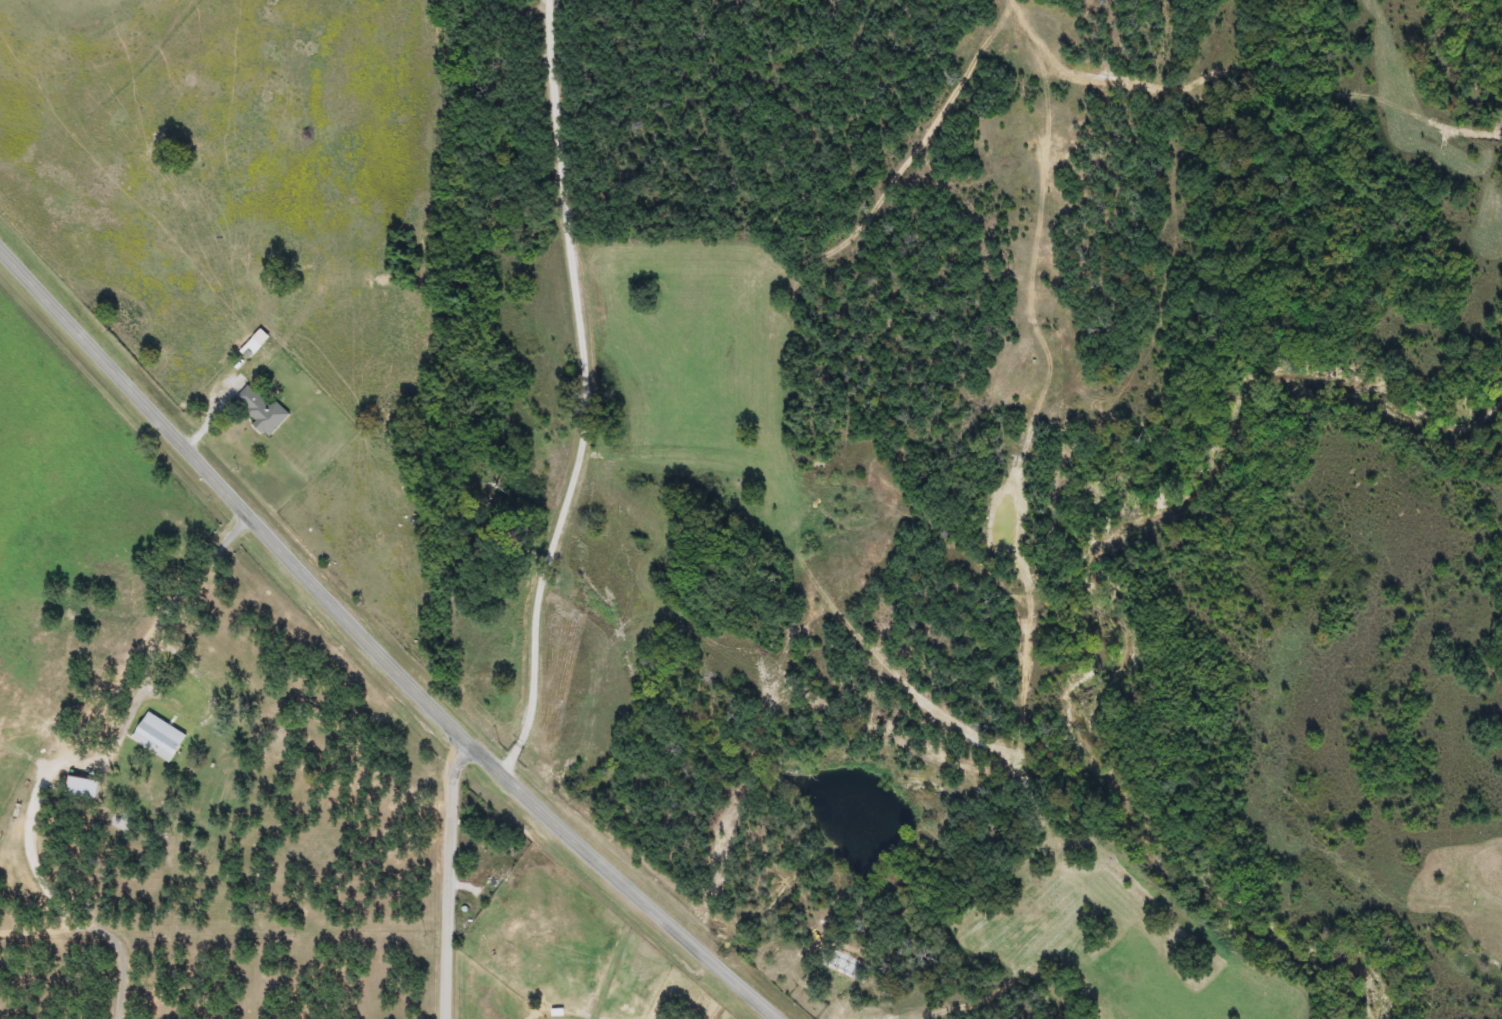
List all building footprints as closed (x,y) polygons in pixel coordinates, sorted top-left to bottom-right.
[(270,436),(233,400),(248,384),(270,406),(275,400),(290,415),(270,436)] [(170,763),(131,740),(147,712),(187,735),(170,763)] [(66,797),(68,777),(99,780),(97,800),(66,797)] [(858,980),(824,967),(829,952),(864,966),(858,980)]
